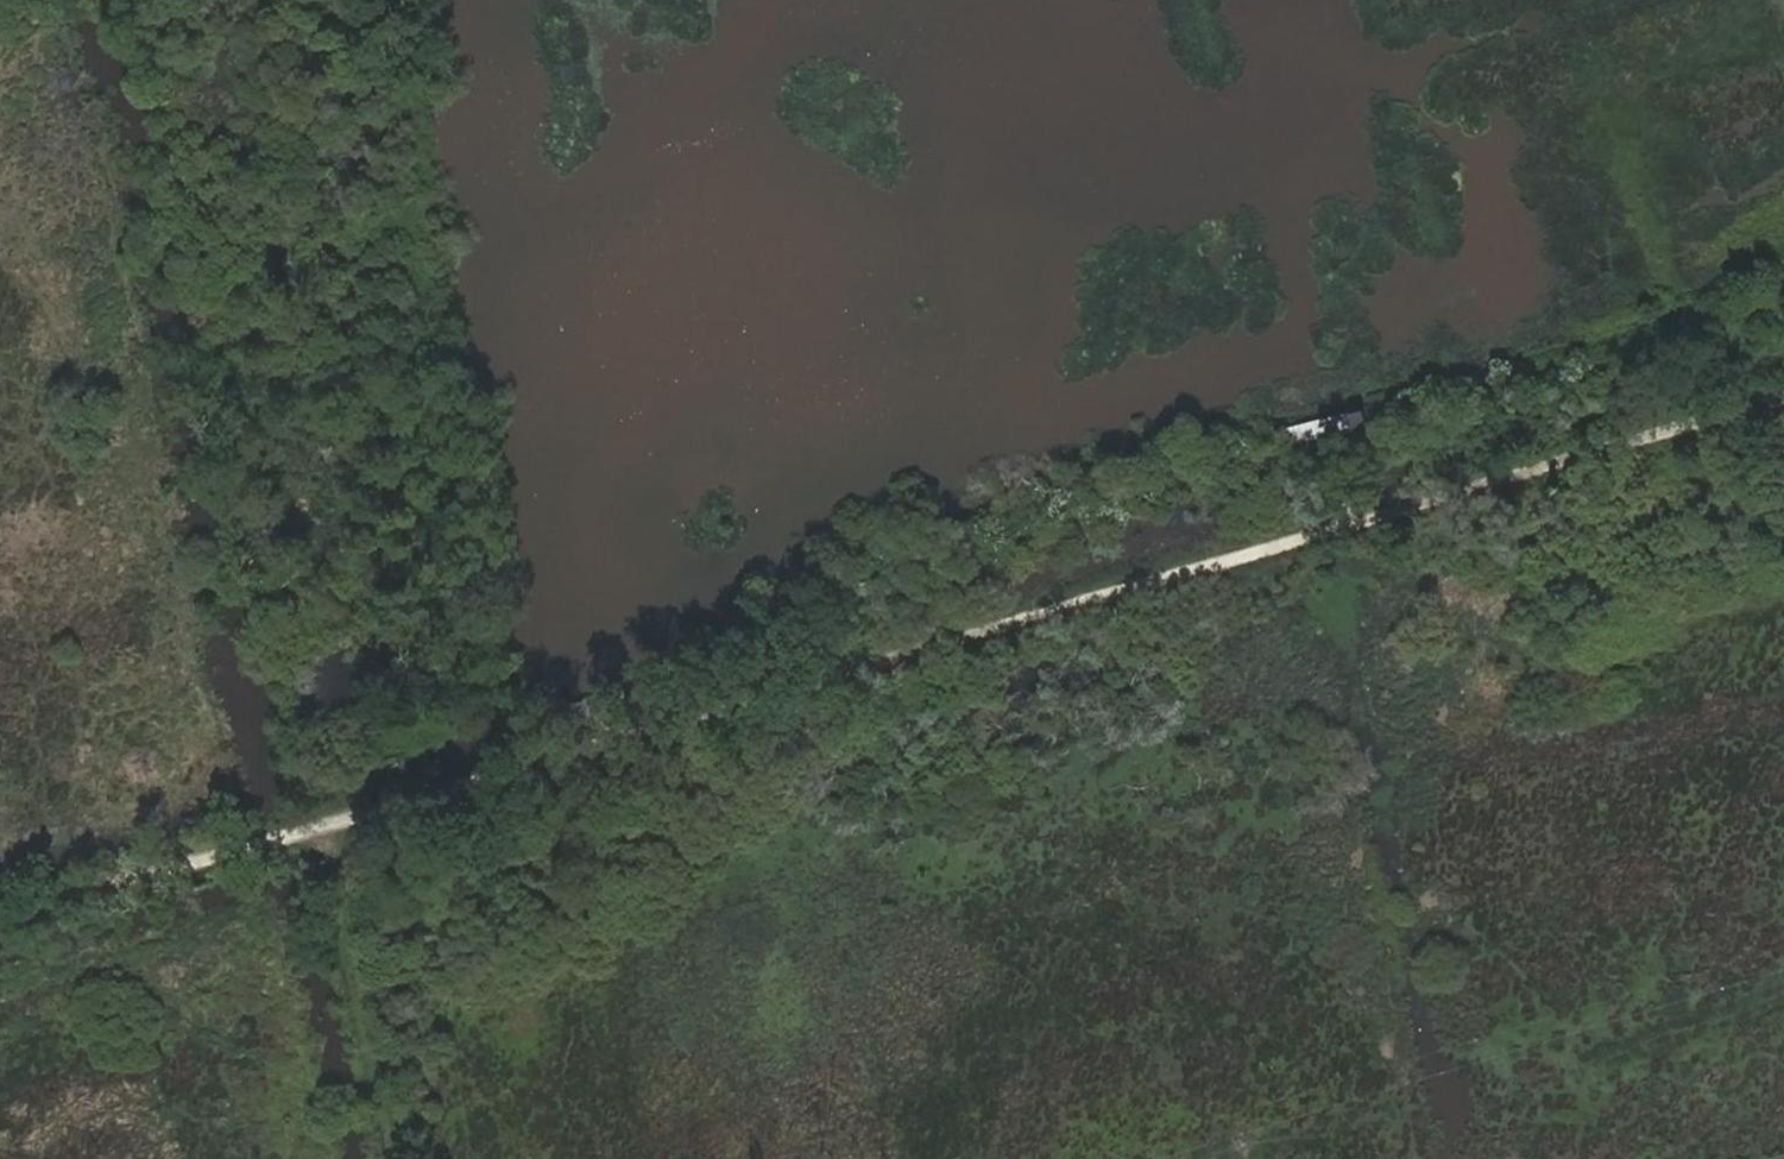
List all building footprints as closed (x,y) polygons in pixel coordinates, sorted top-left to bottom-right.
[(1299,441),(1348,426),(1344,414),(1295,428),(1299,441)]
